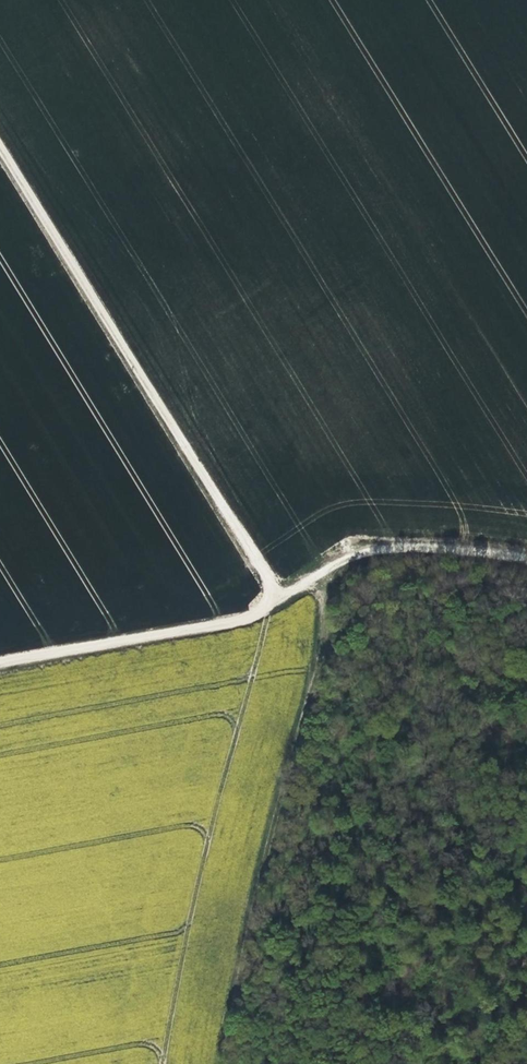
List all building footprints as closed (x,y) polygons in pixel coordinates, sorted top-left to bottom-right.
[(358,606),(358,616),(368,615),(368,606),(358,606)] [(327,805),(313,815),(320,824),(333,814),(327,805)]
